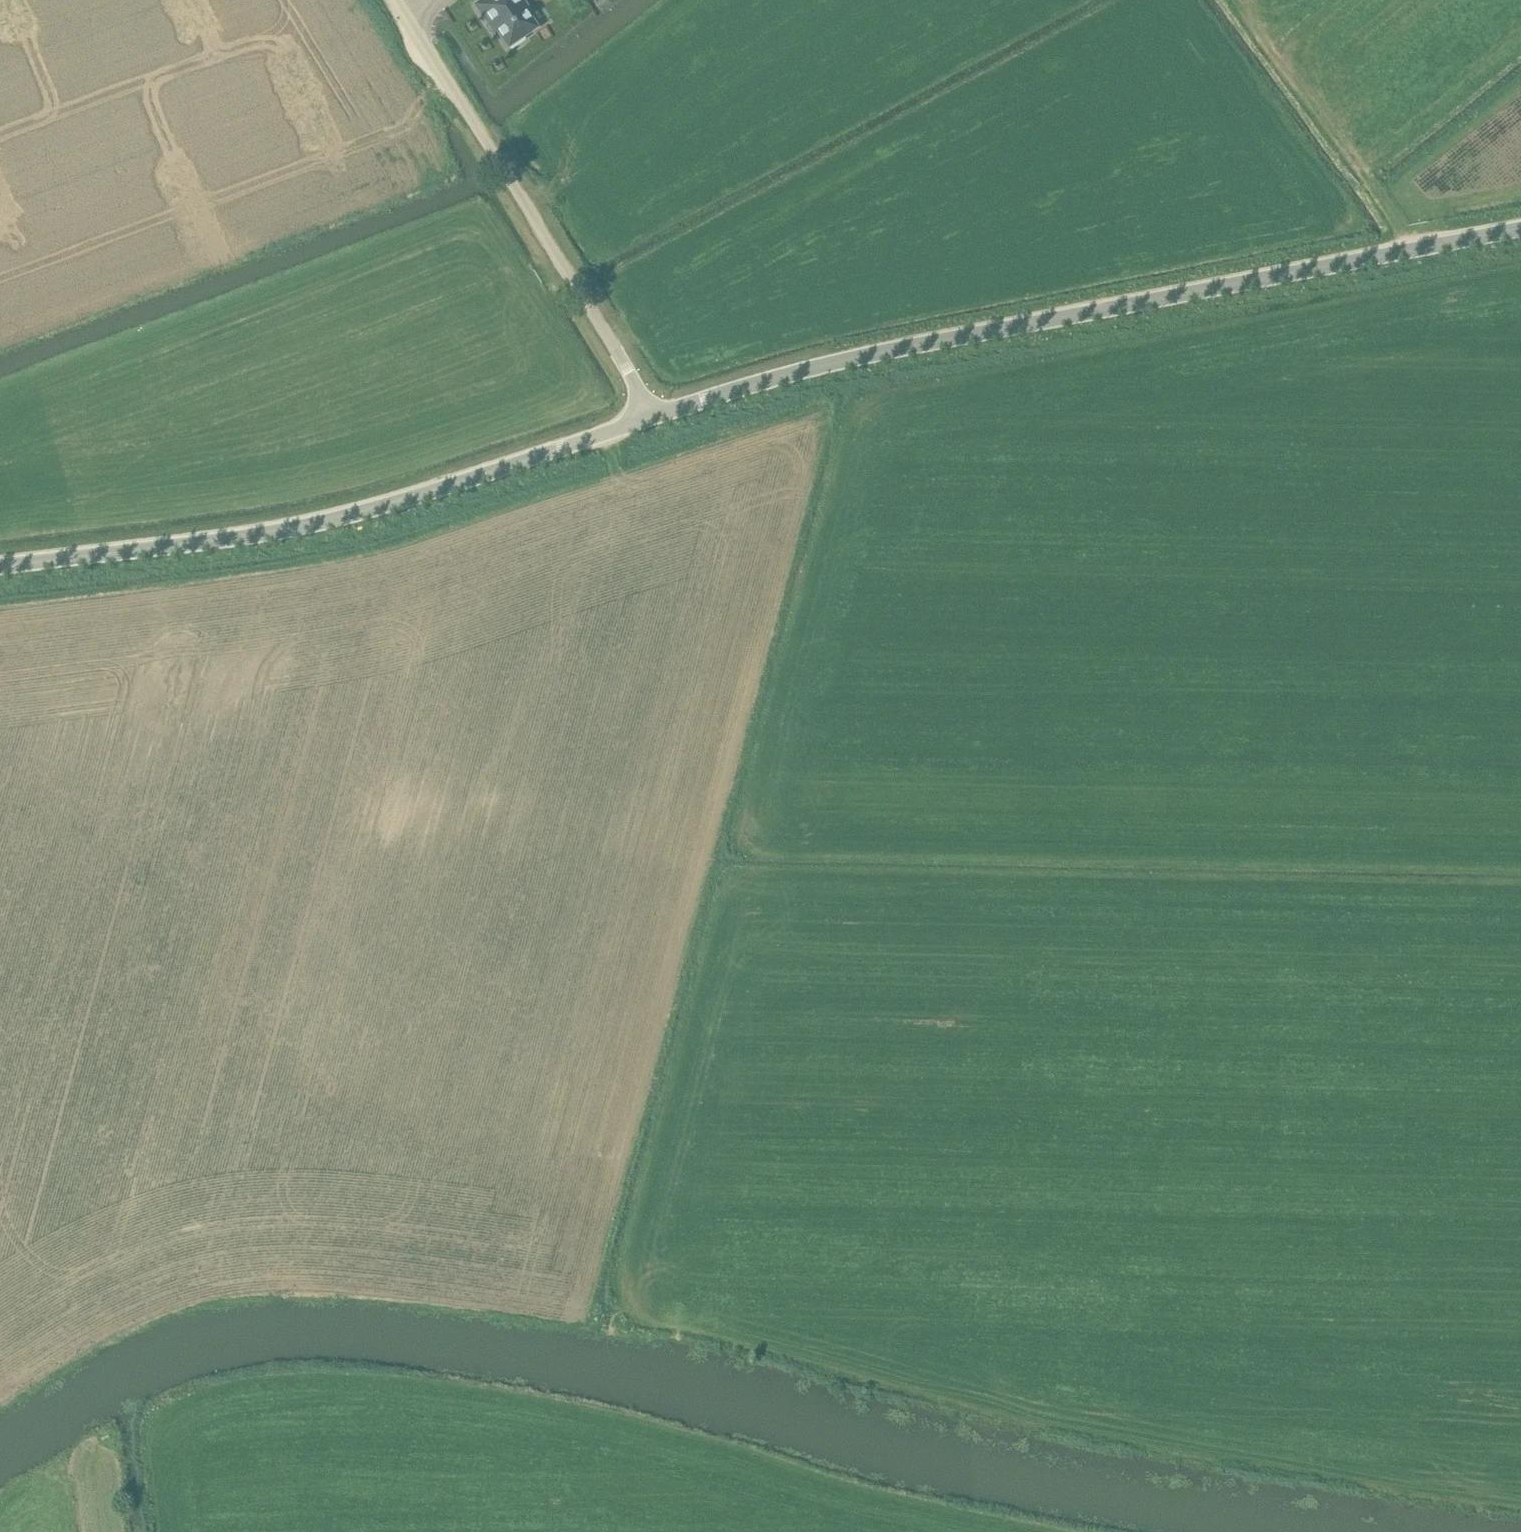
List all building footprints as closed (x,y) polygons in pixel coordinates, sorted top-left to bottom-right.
[(513,40),(542,20),(528,0),(482,0),(498,24),(501,22),(513,40)]
